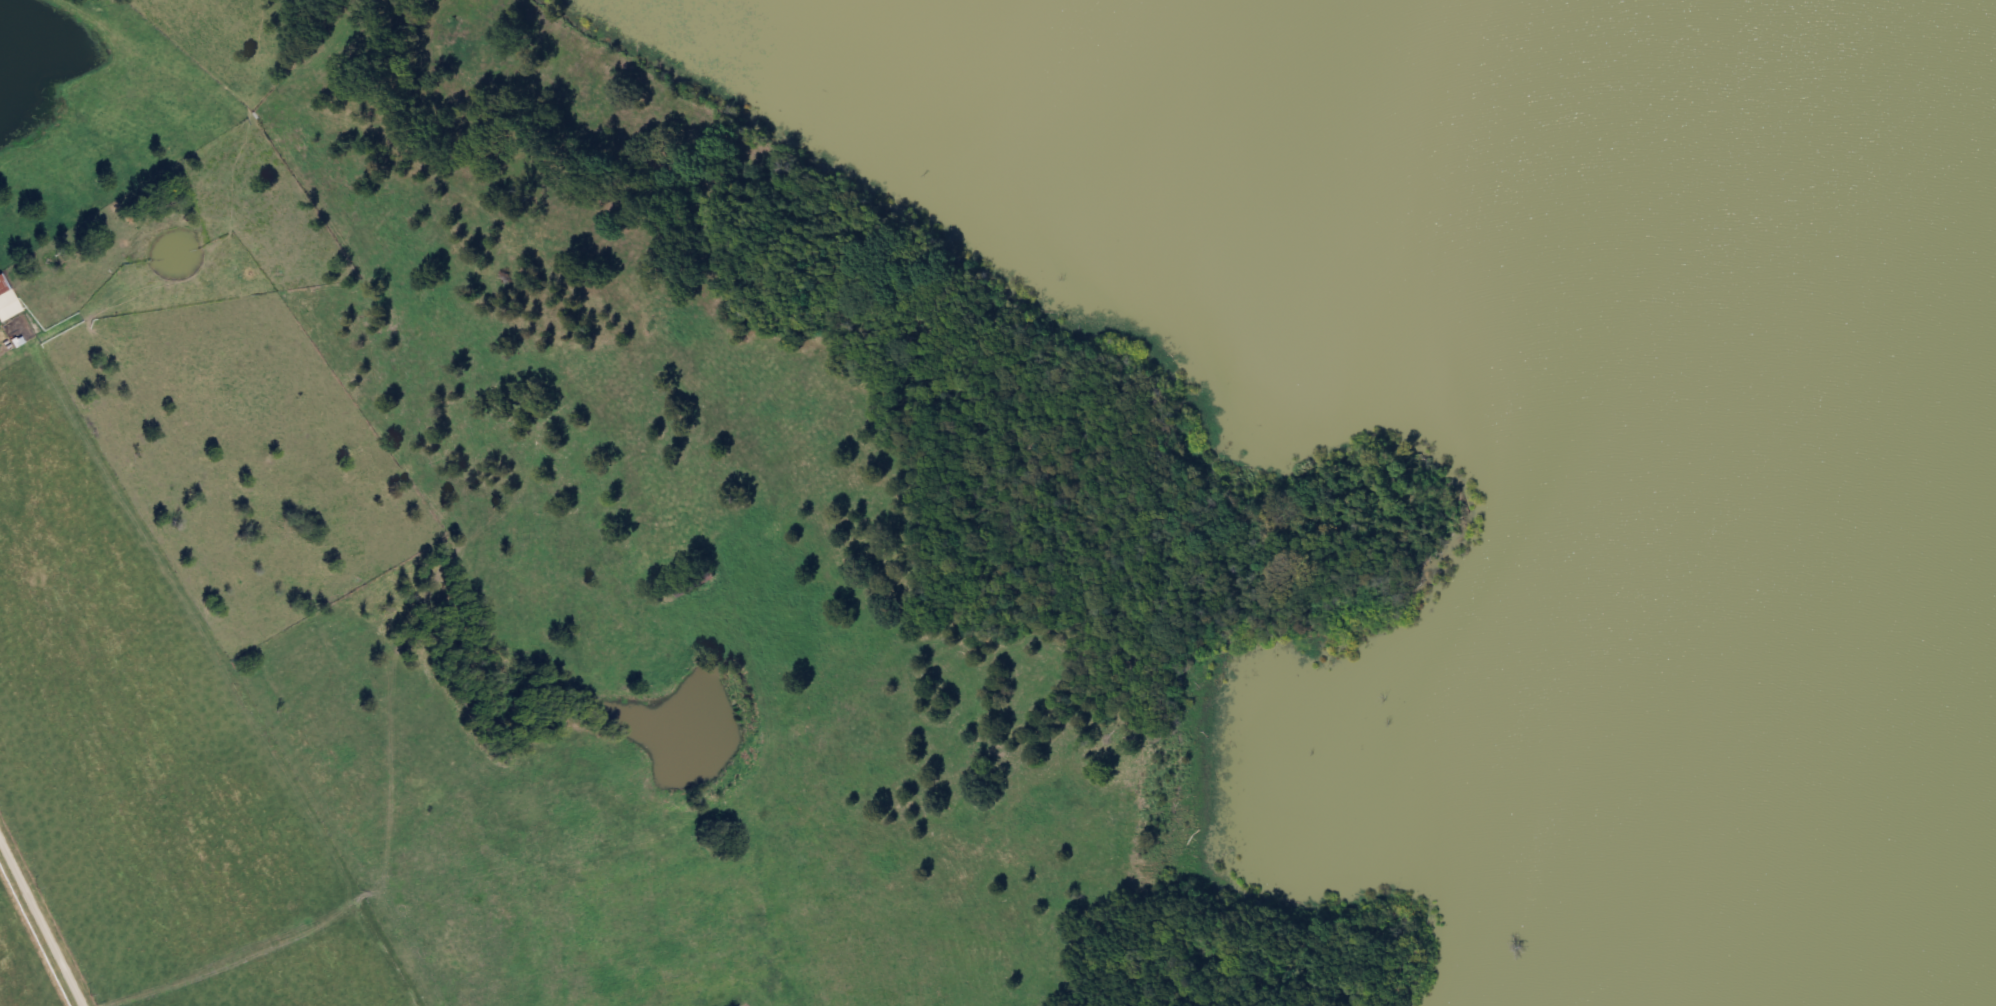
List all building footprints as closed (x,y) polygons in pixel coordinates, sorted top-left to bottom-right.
[(19,309),(0,320),(0,290),(6,287),(19,309)]
